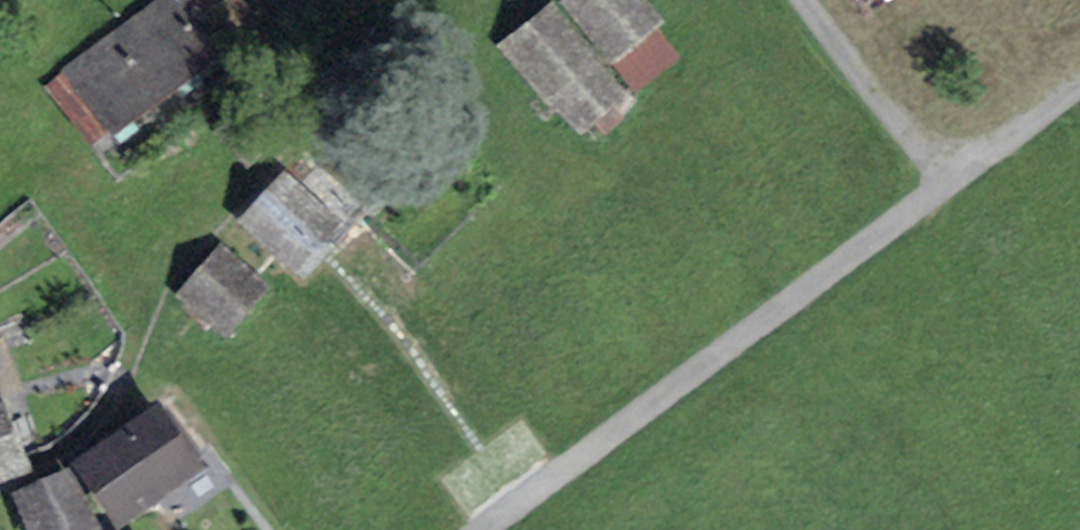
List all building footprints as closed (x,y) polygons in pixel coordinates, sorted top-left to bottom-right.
[(179,0),(161,0),(63,70),(65,72),(108,132),(110,135),(220,56),(179,0)] [(551,0),(495,45),(581,136),(626,95),(551,0)] [(560,2),(610,65),(614,63),(635,91),(678,57),(659,28),(665,22),(647,0),(562,0),(560,2)] [(92,145),(108,132),(65,72),(45,87),(92,145)] [(341,221),(285,171),(240,221),(296,271),(341,221)] [(268,285),(222,245),(175,297),(221,337),(268,285)] [(31,472),(0,396),(0,483),(31,472)] [(163,404),(72,462),(118,529),(209,466),(163,404)] [(68,468),(11,494),(27,529),(97,529),(99,529),(68,468)]
